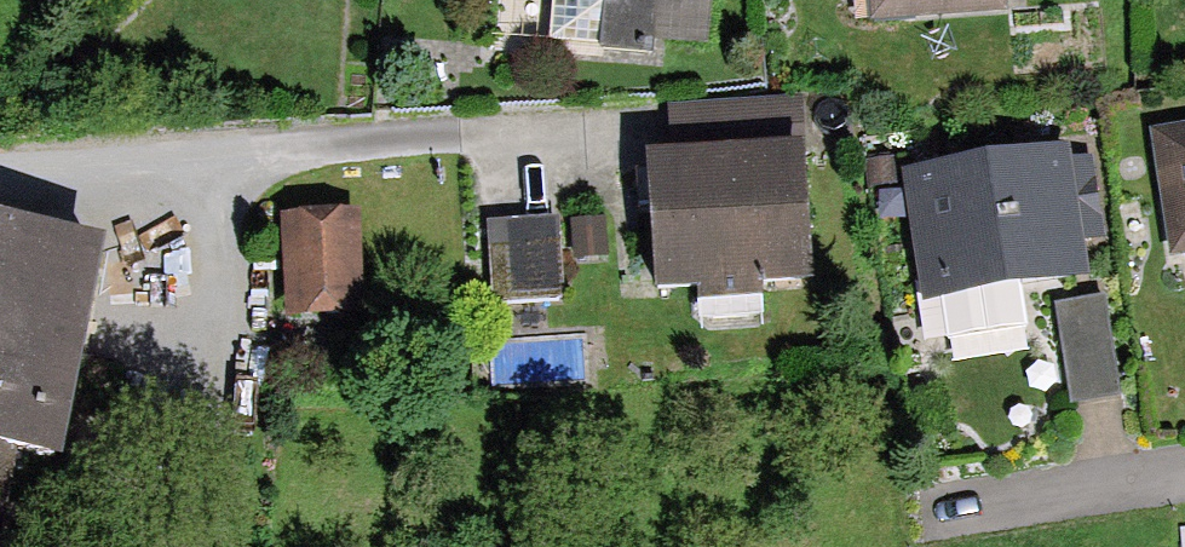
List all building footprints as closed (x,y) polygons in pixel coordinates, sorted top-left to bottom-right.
[(598,1),(594,48),(646,52),(647,39),(699,43),(702,0),(586,0),(598,1)] [(858,11),(998,6),(997,0),(858,0),(858,11)] [(1153,126),(1169,244),(1184,242),(1184,122),(1153,126)] [(802,134),(636,143),(643,284),(809,275),(802,134)] [(1058,155),(904,175),(918,285),(1072,265),(1058,155)] [(276,210),(280,317),(345,315),(341,208),(276,210)] [(547,218),(479,221),(482,296),(550,293),(547,218)] [(595,255),(595,223),(562,223),(563,256),(595,255)] [(0,234),(0,457),(4,439),(49,448),(90,252),(0,234)] [(1113,391),(1096,299),(1053,307),(1069,399),(1113,391)]
